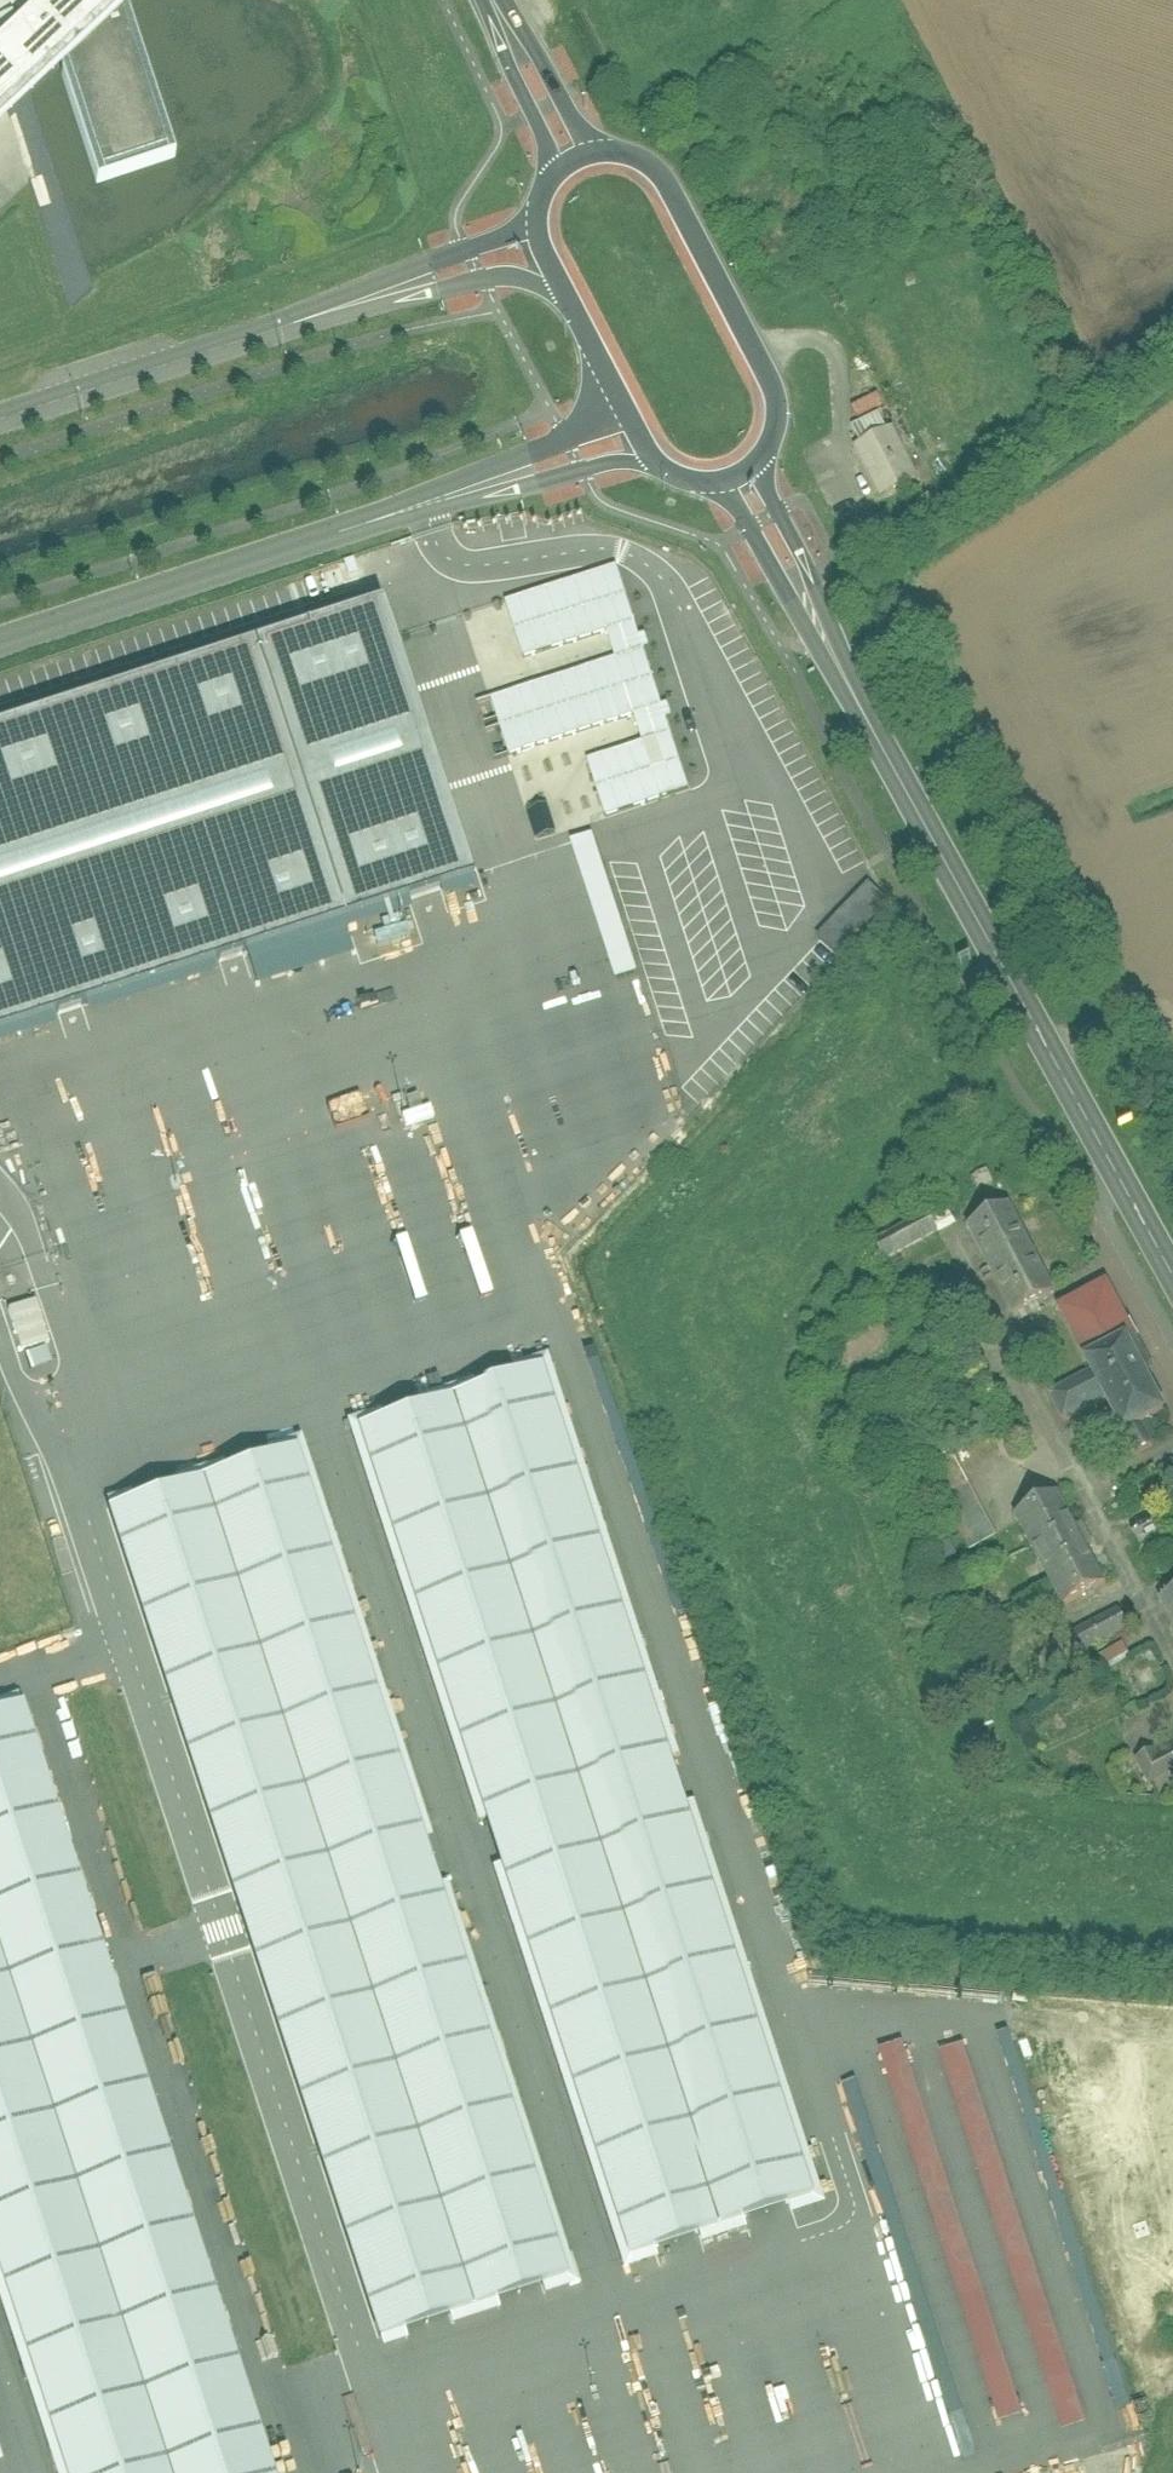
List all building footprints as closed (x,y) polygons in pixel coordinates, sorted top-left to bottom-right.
[(16,139),(30,126),(38,119),(71,90),(105,188),(176,162),(128,22),(150,6),(148,0),(0,0),(0,154),(16,139)] [(916,481),(892,432),(857,449),(865,464),(869,462),(886,496),(916,481)] [(610,643),(486,684),(504,740),(629,699),(638,727),(582,745),(601,801),(683,774),(611,551),(500,587),(518,643),(601,616),(610,643)] [(0,728),(0,1036),(473,881),(383,603),(0,728)] [(547,1364),(346,1429),(622,2280),(824,2215),(547,1364)] [(297,1452),(96,1517),(372,2368),(574,2303),(297,1452)] [(0,1686),(0,2324),(48,2472),(271,2472),(14,1681),(0,1686)]
